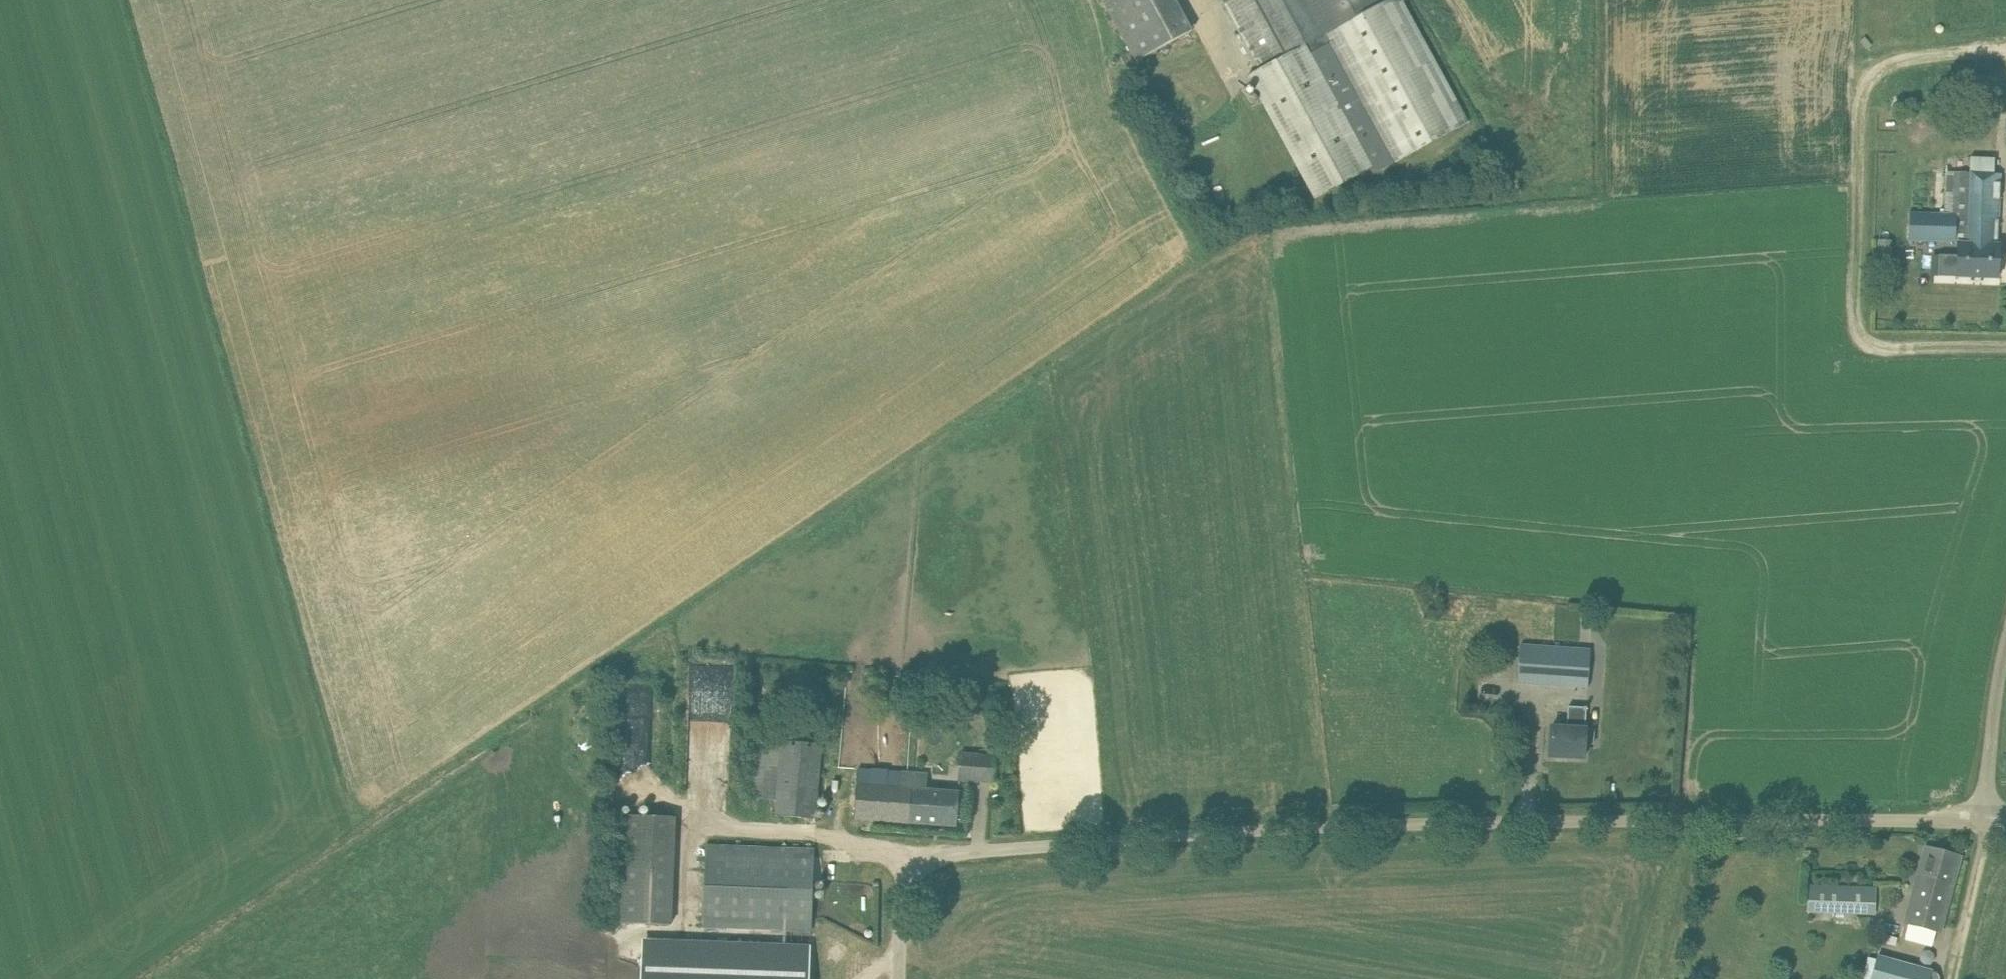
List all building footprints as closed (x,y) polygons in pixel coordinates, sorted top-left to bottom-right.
[(1193,29),(1177,0),(1103,0),(1137,61),(1193,29)] [(1260,68),(1249,75),(1316,197),(1374,166),(1377,172),(1396,162),(1470,120),(1404,0),(1224,0),(1260,68)] [(1957,276),(1999,278),(2000,244),(1998,244),(2000,174),(1994,174),(1995,160),(1971,159),(1970,171),(1955,171),(1953,213),(1913,212),(1912,238),(1956,240),(1956,238),(1959,239),(1959,256),(1940,255),(1939,276),(1957,276)] [(1518,684),(1588,687),(1590,649),(1520,645),(1518,684)] [(1550,756),(1585,758),(1587,708),(1570,707),(1569,728),(1551,727),(1550,756)] [(778,798),(777,814),(817,817),(823,744),(751,739),(747,796),(778,798)] [(726,797),(727,761),(729,761),(729,741),(717,740),(716,797),(726,797)] [(960,780),(994,782),(995,765),(961,763),(960,780)] [(960,792),(929,790),(930,774),(858,768),(855,818),(957,826),(960,792)] [(612,923),(674,926),(678,820),(616,817),(612,923)] [(703,926),(811,929),(814,850),(706,846),(703,926)] [(1962,856),(1926,847),(1906,922),(1909,923),(1906,935),(1909,940),(1929,945),(1933,942),(1937,930),(1941,932),(1962,856)] [(1876,886),(1808,883),(1808,913),(1876,913),(1876,886)] [(810,949),(644,943),(643,978),(809,978),(810,949)] [(1881,955),(1876,978),(1930,978),(1933,967),(1881,955)]
